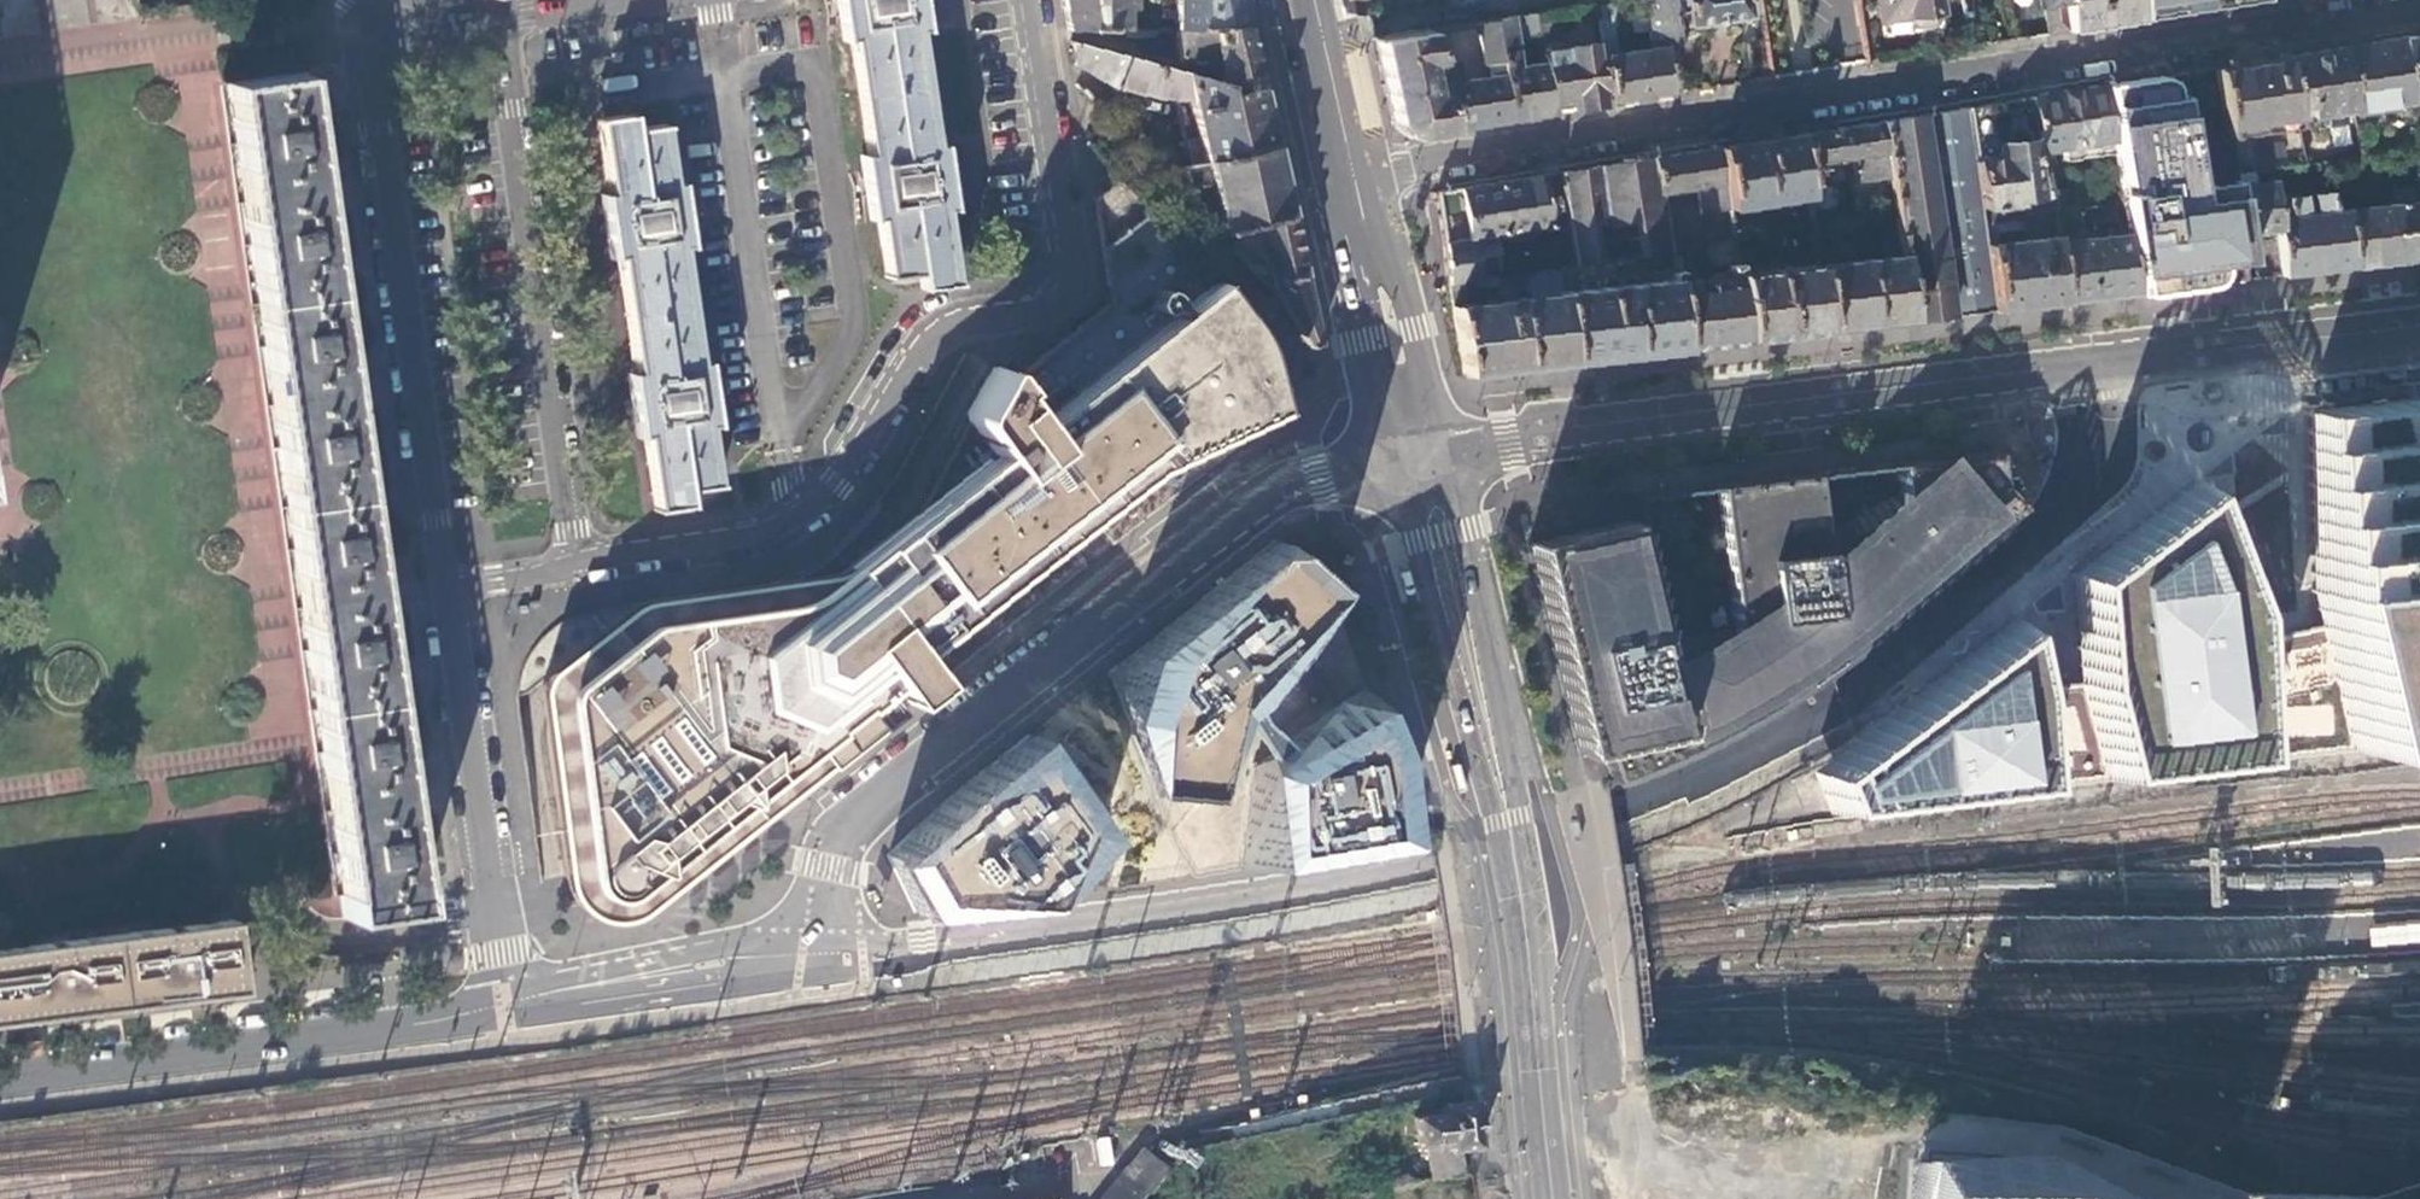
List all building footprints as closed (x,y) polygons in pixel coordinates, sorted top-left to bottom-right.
[(887,276),(917,272),(920,287),(955,280),(944,207),(951,206),(944,159),(942,142),(933,144),(917,29),(924,28),(920,0),(835,0),(842,41),(851,39),(867,151),(858,152),(868,219),(877,218),(887,276)] [(1071,30),(1127,30),(1126,8),(1133,8),(1133,0),(1066,0),(1071,30)] [(1178,29),(1248,29),(1242,0),(1178,0),(1178,29)] [(1609,105),(1667,96),(1662,63),(1661,50),(1655,45),(1616,52),(1611,21),(1617,20),(1614,0),(1605,0),(1593,2),(1599,42),(1609,105)] [(1667,11),(1665,0),(1641,0),(1648,40),(1655,45),(1661,50),(1662,63),(1674,60),(1670,27),(1667,11)] [(1667,11),(1680,9),(1678,0),(1665,0),(1667,11)] [(1742,0),(1678,0),(1680,9),(1683,25),(1744,16),(1742,0)] [(1880,35),(1907,31),(1907,32),(1940,28),(1936,0),(1875,0),(1880,35)] [(2034,7),(2041,7),(2045,35),(2068,32),(2063,0),(2033,0),(2034,7)] [(2134,0),(2063,0),(2068,32),(2138,20),(2134,0)] [(2168,0),(2134,0),(2138,20),(2171,16),(2168,0)] [(2171,16),(2205,10),(2204,0),(2168,0),(2171,16)] [(2205,10),(2226,6),(2225,0),(2204,0),(2205,10)] [(1538,36),(1535,11),(1510,15),(1514,40),(1538,36)] [(1514,40),(1510,15),(1494,18),(1510,121),(1550,114),(1548,105),(1542,63),(1518,66),(1514,40)] [(1510,121),(1494,18),(1474,21),(1481,64),(1485,63),(1487,78),(1456,84),(1452,58),(1433,62),(1447,131),(1510,121)] [(1842,67),(1866,64),(1859,24),(1836,27),(1842,67)] [(1447,47),(1443,26),(1427,29),(1431,50),(1447,47)] [(1251,42),(1248,29),(1178,29),(1179,61),(1198,61),(1196,75),(1224,82),(1227,94),(1261,86),(1251,42)] [(1431,50),(1427,29),(1379,35),(1371,36),(1379,78),(1388,121),(1395,132),(1403,135),(1412,137),(1447,131),(1433,62),(1431,50)] [(2398,39),(2408,102),(2415,144),(2419,144),(2419,105),(2419,101),(2419,36),(2398,39)] [(2391,104),(2408,102),(2398,39),(2338,49),(2347,108),(2348,114),(2392,108),(2391,104)] [(1745,83),(1769,79),(1764,40),(1739,45),(1745,83)] [(1183,71),(1073,42),(1077,66),(1120,90),(1158,98),(1177,100),(1190,100),(1183,71)] [(1609,105),(1599,42),(1540,51),(1542,63),(1548,105),(1571,102),(1572,111),(1609,105)] [(2347,108),(2338,49),(2280,58),(2288,107),(2304,105),(2305,115),(2347,108)] [(2298,167),(2288,107),(2280,58),(2213,69),(2229,175),(2245,173),(2267,170),(2268,172),(2298,167)] [(340,918),(419,909),(414,875),(407,824),(385,673),(376,616),(348,423),(340,371),(318,219),(309,159),(296,70),(225,80),(340,918)] [(1265,102),(1261,86),(1227,94),(1224,82),(1196,75),(1183,71),(1190,100),(1205,162),(1275,146),(1265,102)] [(2172,96),(2169,76),(2101,87),(2112,154),(2122,235),(2129,294),(2197,286),(2201,285),(2206,282),(2210,276),(2212,271),(2212,265),(2220,264),(2239,262),(2236,236),(2229,179),(2208,183),(2191,185),(2178,95),(2172,96)] [(2061,161),(2112,154),(2101,87),(2029,98),(2038,153),(2059,150),(2061,161)] [(1177,105),(1193,164),(1205,162),(1190,100),(1177,100),(1177,105)] [(1988,105),(1966,108),(1973,161),(1995,158),(1993,147),(1988,105)] [(1973,161),(1966,108),(1878,122),(1885,169),(1892,219),(1906,321),(1992,311),(1984,244),(1979,209),(1973,161)] [(644,435),(654,507),(689,502),(687,489),(719,484),(710,426),(716,425),(707,360),(700,361),(682,247),(691,245),(680,181),(672,182),(663,122),(633,126),(631,112),(595,116),(607,191),(600,191),(602,208),(610,259),(617,258),(634,370),(626,371),(631,400),(636,436),(644,435)] [(1128,116),(1117,124),(1130,139),(1141,130),(1128,116)] [(2315,146),(2349,142),(2345,118),(2311,122),(2315,146)] [(1885,169),(1878,122),(1794,136),(1799,165),(1830,161),(1831,163),(1869,156),(1871,170),(1885,169)] [(1804,197),(1799,165),(1794,136),(1715,148),(1724,209),(1804,197)] [(1164,171),(1178,168),(1150,138),(1146,141),(1141,137),(1135,144),(1161,171),(1164,171)] [(2019,199),(2034,197),(2027,143),(1993,147),(1995,158),(1973,161),(1979,209),(2014,205),(2013,200),(2019,199)] [(2415,144),(2416,149),(2410,150),(2412,174),(2409,174),(2411,185),(2413,201),(2416,201),(2419,232),(2419,144),(2415,144)] [(1280,166),(1275,146),(1205,162),(1193,164),(1178,168),(1164,171),(1188,197),(1211,192),(1213,201),(1195,205),(1210,220),(1218,218),(1221,233),(1234,229),(1291,215),(1280,166)] [(1724,209),(1715,148),(1649,159),(1654,192),(1691,188),(1695,216),(1702,215),(1702,212),(1724,209)] [(1663,250),(1654,192),(1649,159),(1570,172),(1557,174),(1571,264),(1579,263),(1614,258),(1663,250)] [(2273,218),(2269,182),(2246,184),(2245,173),(2229,175),(2229,179),(2236,236),(2272,230),(2273,230),(2272,218),(2273,218)] [(1553,267),(1540,177),(1435,194),(1441,241),(1465,238),(1465,240),(1492,236),(1498,275),(1553,267)] [(640,919),(646,917),(839,766),(1108,555),(1259,437),(1255,425),(1278,414),(1273,393),(1265,358),(1261,346),(1257,336),(1249,321),(1240,311),(1217,282),(1215,284),(1178,238),(1122,178),(1098,196),(1115,303),(1020,367),(1007,357),(1000,365),(1005,370),(1002,373),(997,368),(995,366),(989,371),(969,415),(972,420),(925,503),(836,573),(824,576),(759,585),(643,602),(550,671),(545,680),(543,683),(541,688),(541,696),(541,697),(567,878),(568,883),(573,894),(575,898),(578,902),(582,906),(585,909),(591,914),(597,917),(601,920),(606,921),(620,922),(625,922),(631,921),(636,920),(640,919)] [(2411,185),(2370,191),(2372,207),(2340,210),(2347,267),(2419,259),(2419,232),(2416,201),(2413,201),(2411,185)] [(2273,230),(2272,230),(2273,238),(2277,276),(2347,267),(2340,210),(2327,212),(2325,192),(2307,195),(2309,214),(2301,215),(2298,196),(2280,198),(2282,218),(2273,218),(2272,218),(2273,230)] [(1992,311),(2057,303),(2049,229),(2046,203),(2045,196),(2034,197),(2019,199),(2023,240),(1984,244),(1992,311)] [(2049,229),(2060,229),(2074,227),(2071,200),(2046,203),(2049,229)] [(1296,235),(1291,215),(1234,229),(1236,240),(1224,243),(1264,285),(1268,284),(1305,274),(1296,235)] [(1823,332),(1906,321),(1892,219),(1874,222),(1878,257),(1825,264),(1822,247),(1812,248),(1815,266),(1823,332)] [(2057,303),(2129,294),(2122,235),(2061,241),(2060,229),(2049,229),(2057,303)] [(1465,240),(1465,238),(1441,241),(1443,254),(1447,284),(1460,282),(1498,275),(1492,236),(1465,240)] [(2273,238),(2247,242),(2249,259),(2247,259),(2250,279),(2277,276),(2273,238)] [(1732,260),(1730,243),(1729,240),(1703,244),(1706,265),(1723,263),(1724,272),(1716,274),(1713,278),(1695,281),(1694,277),(1679,279),(1674,248),(1663,250),(1666,266),(1668,278),(1680,349),(1745,341),(1732,260)] [(1666,266),(1663,250),(1614,258),(1615,269),(1616,273),(1666,266)] [(1615,269),(1614,258),(1579,263),(1580,274),(1615,269)] [(1745,341),(1823,332),(1815,266),(1742,274),(1741,259),(1732,260),(1745,341)] [(1319,334),(1305,274),(1268,284),(1309,347),(1321,345),(1319,334)] [(1567,362),(1557,293),(1548,294),(1547,287),(1541,288),(1539,277),(1525,279),(1527,296),(1464,304),(1460,282),(1447,284),(1462,376),(1567,362)] [(1680,349),(1668,278),(1557,293),(1567,362),(1680,349)] [(2357,743),(2419,737),(2419,443),(2407,402),(2317,415),(2320,589),(2357,743)] [(1573,758),(1594,753),(1606,787),(1684,754),(1743,722),(1795,690),(1829,665),(1850,649),(2015,508),(1995,484),(1991,453),(1892,465),(1897,501),(1818,554),(1808,475),(1710,487),(1728,638),(1658,675),(1621,524),(1570,536),(1525,547),(1573,758)] [(2082,671),(2105,772),(2259,752),(2254,617),(2201,481),(2077,578),(2082,671)] [(1170,837),(1191,876),(1235,867),(1402,839),(1392,750),(1365,686),(1332,589),(1275,543),(1102,673),(1135,785),(1170,837)] [(1815,770),(1834,817),(2042,788),(2043,719),(2019,618),(1815,770)] [(1099,870),(1082,740),(1047,723),(885,848),(914,914),(1049,902),(1099,870)] [(236,923),(218,926),(61,945),(46,947),(0,952),(0,1026),(245,994),(236,923)] [(1472,1096),(1469,1096),(1443,1099),(1444,1109),(1413,1113),(1417,1142),(1449,1138),(1450,1147),(1466,1144),(1479,1142),(1476,1120),(1472,1096)] [(1015,1147),(1020,1176),(1108,1161),(1104,1133),(1015,1147)] [(1168,1170),(1143,1148),(1097,1198),(1142,1198),(1168,1170)] [(1914,1159),(1906,1170),(1902,1198),(2123,1198),(2032,1154),(1914,1159)] [(1065,1190),(1028,1198),(1067,1198),(1065,1190)]
